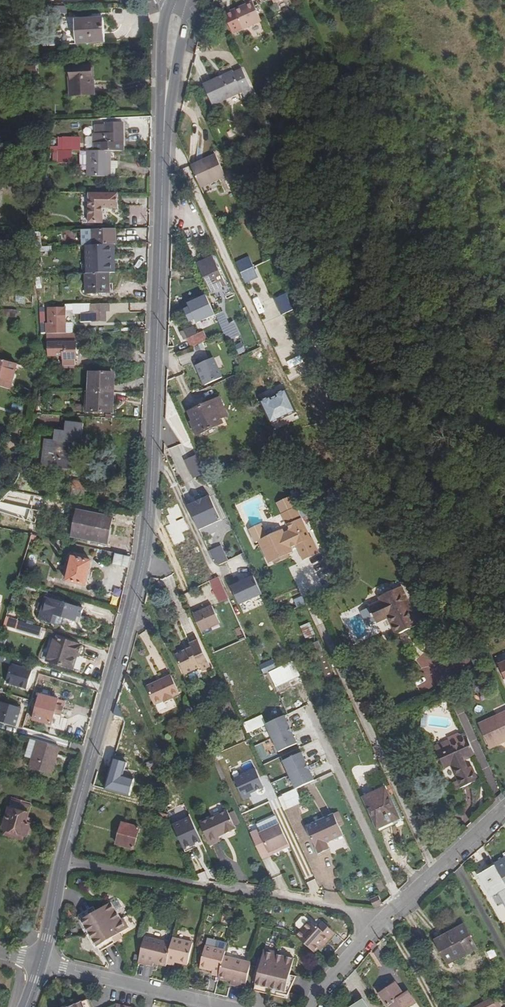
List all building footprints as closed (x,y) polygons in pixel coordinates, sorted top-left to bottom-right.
[(253,0),(224,13),(233,33),(261,19),(253,0)] [(76,44),(105,42),(104,18),(76,20),(76,44)] [(24,74),(36,74),(36,66),(23,66),(24,74)] [(71,96),(94,94),(92,68),(90,68),(89,66),(71,67),(71,70),(70,70),(71,96)] [(254,97),(242,69),(234,74),(233,72),(205,84),(213,104),(242,91),(246,100),(254,97)] [(110,151),(123,151),(123,123),(105,124),(105,126),(95,126),(95,135),(94,135),(94,151),(110,151)] [(63,151),(71,151),(80,151),(80,143),(69,143),(69,138),(62,138),(63,151)] [(63,151),(59,150),(59,164),(72,164),(71,151),(63,151)] [(88,151),(88,177),(115,177),(115,168),(116,168),(116,162),(110,162),(110,151),(94,151),(88,151)] [(192,166),(202,188),(227,176),(217,155),(192,166)] [(116,193),(89,193),(88,222),(103,223),(103,207),(117,208),(116,193)] [(113,229),(82,230),(83,246),(86,246),(87,274),(109,273),(118,273),(117,264),(114,264),(113,245),(113,229)] [(124,229),(124,237),(144,238),(144,230),(124,229)] [(211,291),(225,285),(212,258),(199,263),(211,291)] [(241,274),(255,268),(250,258),(237,264),(241,274)] [(259,277),(255,268),(241,274),(246,283),(259,277)] [(87,274),(86,274),(86,294),(110,293),(109,273),(87,274)] [(293,311),(286,295),(275,299),(283,316),(293,311)] [(197,323),(215,315),(206,296),(189,304),(197,323)] [(46,324),(46,334),(49,334),(65,333),(65,308),(48,308),(48,324),(46,324)] [(224,332),(235,327),(232,323),(228,325),(223,314),(218,317),(224,332)] [(276,349),(286,372),(305,364),(288,328),(280,331),(284,339),(278,342),(280,347),(276,349)] [(191,348),(205,341),(201,332),(187,339),(191,348)] [(65,333),(49,334),(49,342),(57,342),(56,353),(63,353),(63,361),(67,361),(67,364),(74,365),(74,360),(77,360),(77,342),(73,342),(73,333),(65,333)] [(239,355),(246,352),(242,342),(235,345),(239,355)] [(220,372),(214,358),(196,367),(205,385),(220,378),(217,374),(220,372)] [(10,390),(16,363),(0,359),(0,387),(10,390)] [(87,390),(87,391),(114,392),(115,373),(89,372),(89,390),(87,390)] [(271,423),(296,412),(286,390),(276,394),(278,399),(272,401),(270,397),(261,401),(271,423)] [(114,392),(87,391),(86,412),(114,412),(114,392)] [(229,417),(220,399),(190,413),(194,422),(190,423),(195,435),(222,423),(222,421),(229,417)] [(43,465),(72,468),(74,446),(72,446),(73,442),(75,442),(81,443),(84,423),(68,421),(67,431),(57,430),(55,440),(47,439),(43,465)] [(186,462),(191,472),(203,466),(199,456),(186,462)] [(71,498),(84,500),(87,482),(74,480),(71,498)] [(193,493),(195,498),(202,495),(200,490),(193,493)] [(218,516),(207,492),(202,495),(195,498),(187,502),(197,525),(218,516)] [(6,496),(0,502),(0,505),(38,513),(39,511),(32,509),(34,502),(6,496)] [(189,530),(178,504),(167,509),(170,515),(167,516),(170,524),(166,526),(174,545),(186,540),(182,533),(189,530)] [(0,505),(0,507),(37,518),(38,513),(0,505)] [(310,539),(296,506),(282,513),(290,531),(284,533),(282,528),(258,539),(269,562),(292,552),(290,547),(297,545),(303,560),(317,553),(311,538),(310,539)] [(77,510),(75,520),(110,527),(113,517),(77,510)] [(110,527),(75,520),(72,536),(107,543),(110,527)] [(227,561),(221,548),(210,553),(214,563),(219,565),(227,561)] [(129,568),(131,557),(115,553),(112,564),(129,568)] [(67,581),(85,585),(91,561),(73,557),(67,581)] [(262,594),(254,576),(231,587),(240,604),(262,594)] [(218,577),(209,580),(219,601),(228,598),(218,577)] [(374,617),(377,622),(389,617),(397,635),(418,624),(414,615),(411,617),(405,605),(408,603),(406,596),(402,597),(398,588),(378,598),(380,603),(362,611),(366,621),(374,617)] [(297,608),(306,604),(303,596),(294,600),(297,608)] [(80,623),(85,609),(46,597),(39,619),(57,624),(59,617),(80,623)] [(193,614),(201,631),(220,623),(212,606),(193,614)] [(16,632),(20,620),(7,616),(4,628),(16,632)] [(285,630),(293,626),(288,616),(280,619),(285,630)] [(369,626),(377,622),(374,617),(366,621),(369,626)] [(40,637),(43,628),(19,621),(17,630),(40,637)] [(79,656),(82,646),(54,638),(47,661),(73,669),(77,655),(79,656)] [(201,671),(211,667),(198,639),(189,644),(191,648),(175,655),(184,673),(199,667),(201,671)] [(270,671),(277,687),(302,676),(295,661),(270,671)] [(7,683),(27,689),(33,670),(12,664),(7,683)] [(179,692),(171,674),(146,685),(154,703),(163,699),(164,702),(172,698),(171,695),(179,692)] [(34,719),(52,724),(58,700),(40,695),(34,719)] [(16,726),(21,708),(1,702),(0,704),(0,722),(16,726)] [(478,725),(489,749),(504,741),(504,712),(478,725)] [(278,750),(297,742),(284,715),(266,723),(278,750)] [(51,775),(60,747),(31,739),(25,756),(32,759),(30,768),(51,775)] [(467,758),(473,755),(467,739),(437,753),(444,768),(451,764),(458,780),(452,783),(456,791),(477,781),(467,758)] [(217,760),(215,756),(208,741),(205,743),(214,762),(217,760)] [(295,786),(313,778),(301,751),(283,759),(295,786)] [(128,763),(115,759),(107,789),(139,798),(144,781),(128,777),(125,776),(126,770),(128,763)] [(264,788),(256,770),(234,780),(244,800),(252,797),(251,794),(264,788)] [(277,795),(284,812),(304,804),(296,786),(295,786),(277,795)] [(399,819),(385,789),(364,798),(378,828),(399,819)] [(3,830),(27,837),(31,824),(27,822),(32,805),(12,799),(3,830)] [(153,809),(154,803),(143,799),(142,806),(153,809)] [(166,820),(168,815),(154,811),(153,816),(166,820)] [(235,830),(226,811),(200,822),(209,844),(219,839),(217,835),(224,831),(225,834),(235,830)] [(339,812),(333,814),(339,828),(345,825),(339,812)] [(339,828),(333,814),(307,827),(319,853),(329,848),(327,843),(343,835),(339,828)] [(184,849),(201,841),(191,817),(173,825),(184,849)] [(282,852),(291,848),(281,826),(277,818),(266,823),(270,832),(262,835),(261,833),(252,837),(262,858),(281,850),(282,852)] [(133,849),(139,828),(122,822),(117,844),(133,849)] [(266,823),(258,827),(261,833),(262,835),(270,832),(266,823)] [(291,848),(300,845),(290,823),(281,826),(291,848)] [(262,858),(263,860),(282,852),(281,850),(262,858)] [(495,864),(496,866),(504,882),(504,859),(495,864)] [(496,866),(480,876),(492,897),(499,893),(504,902),(504,882),(496,866)] [(374,908),(382,903),(379,895),(370,900),(374,908)] [(97,910),(82,920),(90,933),(99,947),(110,939),(113,944),(118,941),(116,936),(121,933),(130,927),(124,918),(122,919),(112,901),(97,910)] [(79,915),(82,920),(97,910),(94,906),(79,915)] [(319,929),(307,919),(304,919),(298,926),(298,929),(303,933),(298,938),(316,954),(323,945),(326,948),(337,936),(323,924),(319,929)] [(90,933),(82,920),(79,921),(87,935),(90,933)] [(465,925),(436,941),(448,963),(477,949),(465,925)] [(90,933),(87,935),(96,949),(99,947),(90,933)] [(124,938),(121,933),(116,936),(118,941),(124,938)] [(110,939),(99,947),(102,951),(113,944),(110,939)] [(173,945),(168,965),(176,967),(177,962),(189,965),(195,944),(175,939),(173,945)] [(168,966),(168,965),(173,945),(154,940),(153,944),(145,941),(140,963),(155,967),(156,963),(168,966)] [(221,978),(225,957),(226,952),(207,947),(202,968),(214,971),(213,976),(221,978)] [(254,985),(257,986),(273,990),(280,992),(278,997),(286,1000),(287,997),(291,976),(295,960),(276,955),(277,954),(266,951),(263,960),(262,964),(259,963),(258,968),(261,969),(259,977),(256,976),(254,985)] [(246,962),(225,957),(221,978),(233,982),(232,986),(246,990),(252,968),(245,966),(246,962)] [(291,976),(287,997),(290,997),(298,978),(291,976)] [(378,992),(389,1006),(409,1006),(415,1003),(407,992),(404,995),(396,984),(386,990),(384,988),(378,992)] [(273,990),(257,986),(255,992),(271,996),(273,990)] [(68,1006),(82,1001),(81,997),(67,1003),(68,1006)] [(479,1006),(501,1006),(496,997),(479,1006)] [(82,1001),(85,1006),(91,1006),(88,999),(82,1001)]
